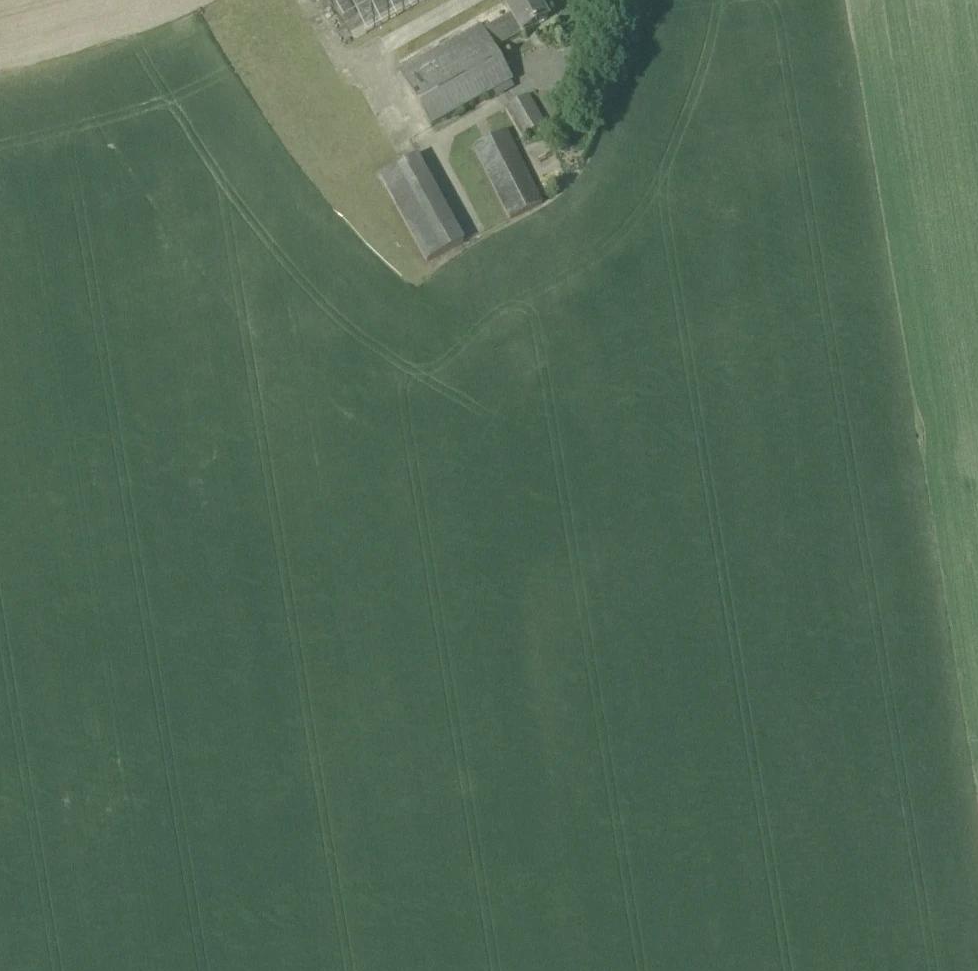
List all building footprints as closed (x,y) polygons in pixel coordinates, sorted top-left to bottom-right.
[(355,39),(424,0),(333,0),(355,39)] [(524,33),(547,20),(536,0),(517,0),(508,5),(513,14),(485,30),(482,24),(401,70),(433,126),(514,80),(495,48),(524,32),(524,33)] [(522,138),(546,125),(529,95),(505,108),(522,138)] [(512,219),(544,203),(508,129),(475,145),(512,219)] [(429,261),(465,242),(418,155),(382,175),(429,261)]
